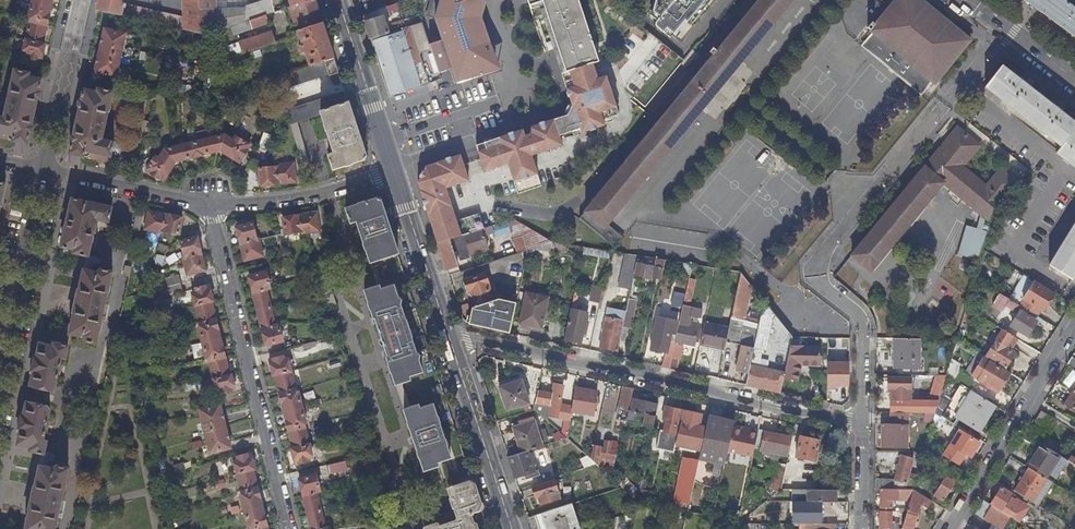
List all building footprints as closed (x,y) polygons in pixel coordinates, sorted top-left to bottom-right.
[(28,17),(29,18),(22,50),(26,51),(25,58),(40,61),(44,44),(41,43),(51,0),(31,0),(28,17)] [(99,12),(121,17),(122,8),(125,9),(126,5),(124,4),(124,0),(101,0),(99,12)] [(182,17),(182,30),(204,35),(208,34),(215,31),(214,10),(214,0),(181,0),(182,17)] [(271,0),(268,0),(245,7),(244,9),(243,22),(248,21),(265,15),(274,12),(271,0)] [(274,12),(282,9),(279,0),(271,0),(274,12)] [(314,0),(309,0),(294,5),(286,8),(287,11),(295,8),(301,28),(321,22),(314,0)] [(485,70),(484,65),(495,62),(487,14),(488,0),(430,0),(428,17),(434,18),(438,32),(437,36),(441,50),(443,49),(454,80),(485,70)] [(560,71),(600,58),(583,0),(530,0),(532,6),(538,4),(560,71)] [(698,72),(694,76),(583,211),(602,227),(605,224),(662,155),(730,72),(789,0),(757,0),(698,72)] [(714,0),(648,0),(648,4),(646,8),(656,15),(652,21),(678,43),(714,0)] [(924,4),(923,3),(920,0),(893,0),(873,25),(868,30),(870,32),(930,81),(932,83),(967,39),(945,21),(924,4)] [(1074,38),(1074,10),(1061,0),(1023,0),(1074,38)] [(182,17),(126,5),(125,9),(122,8),(121,17),(182,30),(182,17)] [(214,10),(215,31),(229,27),(243,22),(244,9),(214,10)] [(265,15),(248,21),(243,22),(229,27),(232,35),(268,23),(265,15)] [(364,22),(369,39),(387,33),(382,16),(364,22)] [(333,59),(321,22),(301,28),(296,30),(301,44),(298,46),(300,54),(305,53),(309,67),(333,59)] [(418,35),(415,24),(409,26),(409,29),(412,37),(418,35)] [(114,77),(124,34),(104,29),(94,73),(114,77)] [(369,39),(370,41),(402,31),(401,29),(387,33),(369,39)] [(409,29),(402,31),(411,60),(419,57),(412,37),(409,29)] [(370,41),(388,96),(420,86),(419,83),(415,71),(411,60),(402,31),(370,41)] [(243,54),(275,43),(271,32),(239,43),(243,54)] [(919,94),(930,81),(870,32),(859,45),(919,94)] [(219,42),(208,43),(209,52),(219,52),(219,42)] [(560,71),(569,101),(573,111),(566,114),(567,118),(573,135),(604,124),(602,118),(618,113),(605,74),(597,77),(592,62),(600,59),(600,58),(560,71)] [(337,72),(333,59),(309,67),(274,78),(278,91),(327,75),(328,75),(337,72)] [(1059,146),(1070,132),(1074,126),(1074,125),(1058,112),(1050,106),(1047,103),(1028,88),(1024,85),(1017,80),(1008,73),(999,66),(983,86),(1001,101),(1001,102),(1012,110),(1013,110),(1036,128),(1035,129),(1046,137),(1047,136),(1059,146)] [(27,140),(40,80),(26,77),(25,73),(13,71),(2,118),(0,118),(0,138),(23,144),(27,140)] [(731,85),(736,78),(729,74),(705,113),(718,121),(738,89),(731,85)] [(83,88),(68,150),(71,154),(105,161),(109,158),(110,153),(116,155),(118,144),(100,139),(111,91),(99,88),(96,91),(83,88)] [(144,132),(154,90),(148,89),(139,130),(144,132)] [(365,158),(347,101),(327,108),(324,98),(284,110),(288,121),(302,169),(308,167),(295,123),(320,114),(333,152),(321,157),(326,172),(365,158)] [(567,118),(555,123),(560,139),(573,135),(567,118)] [(476,145),(481,159),(485,171),(508,163),(523,158),(523,155),(529,153),(530,156),(531,155),(562,144),(560,139),(555,123),(553,119),(476,145)] [(955,126),(938,147),(942,150),(959,129),(955,126)] [(942,150),(961,166),(978,145),(959,129),(942,150)] [(1059,146),(1056,149),(1074,135),(1070,132),(1059,146)] [(269,137),(261,134),(256,149),(263,152),(269,137)] [(223,135),(215,136),(211,137),(214,151),(217,150),(238,163),(249,146),(234,137),(231,141),(223,135)] [(1074,169),(1074,135),(1056,149),(1054,152),(1074,169)] [(194,142),(197,155),(214,151),(211,137),(194,142)] [(173,161),(197,155),(194,142),(163,149),(158,158),(154,156),(145,171),(162,181),(173,161)] [(941,183),(989,222),(989,221),(996,197),(997,196),(985,186),(961,166),(942,150),(938,147),(922,166),(942,182),(941,183)] [(523,158),(508,163),(514,179),(536,171),(531,155),(530,156),(529,153),(523,155),(523,158)] [(417,183),(420,192),(423,190),(422,186),(430,170),(460,159),(459,155),(426,167),(427,167),(424,167),(417,183)] [(423,201),(427,215),(450,206),(444,188),(467,180),(462,165),(460,159),(430,170),(422,186),(423,190),(420,192),(423,201)] [(292,163),(275,165),(274,167),(277,183),(294,181),(292,163)] [(869,271),(941,183),(942,182),(922,166),(850,255),(869,271)] [(260,185),(277,183),(274,167),(258,168),(260,185)] [(985,186),(997,196),(1016,181),(999,168),(985,186)] [(536,171),(514,179),(519,194),(541,186),(536,171)] [(397,253),(378,197),(339,210),(344,225),(354,222),(369,263),(397,253)] [(110,208),(70,198),(60,246),(72,249),(75,254),(85,257),(68,333),(81,336),(83,341),(95,343),(110,272),(99,269),(96,272),(90,270),(93,256),(87,255),(95,219),(107,221),(110,208)] [(427,215),(432,229),(455,221),(450,206),(427,215)] [(178,234),(181,217),(147,211),(144,229),(161,232),(161,231),(178,234)] [(621,237),(605,224),(602,227),(583,211),(578,218),(613,247),(621,237)] [(314,212),(298,215),(300,232),(301,234),(317,231),(314,212)] [(455,221),(432,229),(437,243),(462,235),(469,233),(468,232),(484,226),(479,212),(455,221)] [(300,232),(298,215),(280,218),(283,234),(300,232)] [(516,254),(526,250),(551,242),(511,219),(493,225),(497,237),(509,233),(516,254)] [(1074,245),(1074,221),(1067,234),(1066,234),(1063,238),(1074,245)] [(261,256),(257,239),(255,239),(251,223),(235,228),(244,260),(261,256)] [(469,233),(462,235),(468,253),(468,254),(487,248),(480,229),(469,233)] [(437,243),(442,261),(454,258),(468,253),(462,235),(437,243)] [(204,270),(194,237),(178,242),(183,258),(180,259),(185,276),(204,270)] [(1074,273),(1074,271),(1074,245),(1063,238),(1058,246),(1059,246),(1051,260),(1074,273)] [(562,244),(551,242),(526,250),(524,260),(544,262),(548,251),(560,254),(562,244)] [(610,251),(582,246),(581,254),(608,259),(610,251)] [(174,253),(164,258),(168,265),(178,260),(174,253)] [(631,278),(633,273),(636,255),(631,254),(624,253),(615,294),(620,295),(627,297),(631,278)] [(162,266),(164,256),(155,254),(154,265),(162,266)] [(642,274),(659,278),(663,259),(655,258),(653,267),(645,265),(645,263),(644,262),(645,256),(636,255),(633,273),(642,275),(642,274)] [(655,258),(645,256),(644,262),(645,263),(645,265),(653,267),(655,258)] [(442,261),(445,269),(457,265),(454,258),(442,261)] [(1070,279),(1074,273),(1051,260),(1047,266),(1070,279)] [(445,269),(447,276),(459,272),(457,265),(445,269)] [(265,345),(281,341),(277,325),(273,326),(264,290),(268,288),(264,272),(247,277),(265,345)] [(760,314),(763,302),(739,272),(731,308),(760,314)] [(484,273),(483,273),(463,280),(463,281),(462,283),(464,288),(466,289),(467,290),(469,289),(471,296),(472,296),(489,290),(489,288),(487,284),(484,274),(484,273)] [(181,292),(176,275),(163,279),(168,295),(181,292)] [(588,300),(599,303),(603,281),(593,279),(588,300)] [(1033,280),(1022,299),(1040,310),(1052,292),(1033,280)] [(211,302),(207,285),(193,289),(194,292),(190,293),(199,326),(196,327),(205,359),(207,359),(215,393),(219,392),(219,394),(233,390),(229,374),(228,375),(209,302),(211,302)] [(380,290),(378,286),(363,291),(373,319),(375,318),(387,356),(385,356),(395,385),(396,385),(404,409),(403,409),(423,471),(437,466),(436,462),(449,458),(431,405),(419,409),(418,404),(410,407),(401,383),(409,380),(408,377),(421,373),(391,286),(380,290)] [(489,290),(472,296),(476,306),(493,300),(489,290)] [(681,292),(671,290),(667,305),(678,307),(681,292)] [(540,328),(547,297),(524,292),(517,323),(540,328)] [(1003,314),(1005,309),(1015,315),(1020,307),(998,294),(991,307),(1003,314)] [(627,297),(620,295),(619,303),(626,305),(627,297)] [(1022,299),(1018,305),(1021,307),(1036,316),(1040,310),(1022,299)] [(493,300),(476,306),(471,307),(468,323),(508,332),(515,302),(505,300),(505,305),(496,303),(496,305),(494,306),(493,300)] [(789,347),(791,337),(763,302),(760,314),(752,347),(752,348),(787,356),(789,347)] [(622,321),(621,326),(628,327),(631,315),(630,314),(632,307),(626,305),(622,321)] [(700,309),(681,305),(678,321),(687,323),(689,316),(688,323),(696,325),(700,309)] [(1036,316),(1021,307),(1018,311),(1034,321),(1036,322),(1039,318),(1036,316)] [(752,347),(760,314),(731,308),(727,328),(724,341),(740,345),(752,347)] [(569,310),(566,323),(582,327),(583,324),(585,314),(569,310)] [(1010,325),(1025,335),(1034,321),(1018,311),(1010,325)] [(598,347),(616,351),(621,326),(622,321),(605,317),(598,347)] [(656,318),(653,329),(662,331),(664,319),(656,318)] [(670,333),(670,334),(673,335),(675,321),(664,319),(662,331),(670,333)] [(1028,336),(1036,322),(1034,321),(1025,335),(1028,336)] [(566,323),(563,339),(579,343),(581,333),(582,327),(566,323)] [(698,344),(722,350),(724,341),(727,328),(705,324),(703,323),(698,344)] [(675,335),(674,341),(692,345),(696,328),(677,324),(675,335)] [(1001,329),(995,325),(990,333),(996,336),(1001,329)] [(649,349),(663,353),(665,353),(670,334),(670,333),(662,331),(653,329),(649,349)] [(1004,347),(1011,335),(1001,329),(996,336),(994,340),(1004,347)] [(314,340),(312,333),(299,336),(301,344),(314,340)] [(670,334),(665,353),(671,354),(673,344),(674,341),(675,335),(673,335),(670,334)] [(918,339),(892,339),(892,368),(917,368),(918,339)] [(1004,347),(994,340),(984,355),(1004,367),(1013,353),(1004,347)] [(301,351),(315,348),(314,342),(300,345),(301,351)] [(64,358),(67,345),(56,343),(52,346),(39,343),(16,444),(30,447),(31,451),(43,454),(46,441),(42,440),(49,410),(46,406),(40,404),(44,389),(50,391),(54,388),(60,358),(64,358)] [(671,354),(670,356),(677,358),(679,345),(673,344),(671,354)] [(749,365),(752,348),(752,347),(740,345),(734,371),(746,374),(749,365)] [(787,356),(783,375),(782,378),(796,381),(800,363),(818,365),(818,347),(789,347),(787,356)] [(783,375),(787,356),(752,348),(749,365),(762,368),(761,370),(783,375)] [(663,353),(660,366),(668,368),(670,356),(671,354),(665,353),(663,353)] [(1072,354),(1066,363),(1074,369),(1074,360),(1074,359),(1074,357),(1074,356),(1072,354)] [(668,368),(674,369),(677,358),(670,356),(668,368)] [(293,449),(308,445),(303,424),(305,423),(297,392),(295,392),(286,359),(283,360),(282,357),(268,360),(272,375),(273,375),(292,449),(293,449)] [(950,360),(946,376),(956,379),(961,363),(950,360)] [(825,389),(848,389),(847,361),(824,361),(825,389)] [(1008,373),(988,361),(976,380),(986,387),(988,384),(997,390),(1008,373)] [(744,385),(757,388),(761,370),(762,368),(749,365),(746,374),(744,385)] [(757,388),(779,393),(782,378),(783,375),(761,370),(757,388)] [(928,399),(937,400),(944,374),(935,374),(928,399)] [(889,400),(900,400),(908,400),(908,399),(908,377),(886,378),(886,388),(889,388),(889,400)] [(527,402),(519,379),(497,386),(505,410),(527,402)] [(552,382),(550,392),(547,404),(544,414),(553,416),(561,384),(552,382)] [(632,388),(622,386),(618,403),(628,406),(632,388)] [(574,388),(569,409),(590,414),(595,393),(574,388)] [(1074,411),(1074,388),(1071,395),(1070,394),(1064,404),(1074,411)] [(547,404),(550,392),(538,390),(535,401),(547,404)] [(992,404),(970,390),(958,409),(954,416),(976,430),(992,404)] [(937,400),(933,413),(950,423),(954,416),(958,409),(942,398),(937,400)] [(905,412),(933,413),(937,400),(928,399),(908,399),(908,400),(900,400),(900,412),(905,412)] [(654,417),(656,405),(632,400),(629,411),(648,416),(654,417)] [(900,400),(889,400),(889,425),(894,425),(894,447),(905,448),(905,412),(900,412),(900,400)] [(625,421),(628,406),(618,403),(615,419),(616,419),(625,421)] [(230,448),(218,404),(197,410),(209,453),(230,448)] [(679,423),(681,411),(664,407),(661,418),(665,419),(662,432),(673,434),(676,422),(679,423)] [(700,415),(681,411),(679,423),(677,436),(691,438),(695,426),(698,427),(700,415)] [(1053,419),(1040,411),(1034,421),(1047,429),(1053,419)] [(706,416),(700,415),(698,427),(695,426),(691,438),(677,436),(674,446),(699,452),(706,419),(706,416)] [(622,433),(625,421),(616,419),(614,431),(622,433)] [(698,459),(723,464),(726,451),(731,428),(732,424),(706,419),(699,452),(698,459)] [(520,452),(526,450),(540,445),(532,420),(512,427),(520,452)] [(567,441),(568,422),(561,422),(560,433),(553,432),(552,440),(567,441)] [(894,447),(894,425),(889,425),(880,424),(879,447),(894,447)] [(1025,435),(1039,443),(1044,434),(1031,426),(1025,435)] [(731,428),(726,451),(751,456),(757,431),(748,429),(748,432),(740,430),(731,428)] [(751,456),(759,458),(763,441),(772,443),(772,446),(775,447),(774,453),(784,456),(789,437),(757,430),(757,431),(751,456)] [(976,443),(957,431),(942,455),(956,464),(962,454),(968,457),(976,443)] [(650,433),(647,447),(657,450),(660,436),(650,433)] [(799,436),(791,434),(788,449),(796,451),(799,436)] [(817,440),(799,436),(796,451),(794,457),(813,461),(817,440)] [(1027,468),(1044,478),(1058,455),(1039,443),(1025,466),(1027,468)] [(312,457),(308,445),(293,449),(292,449),(290,449),(295,465),(308,462),(307,458),(312,457)] [(589,458),(595,464),(597,457),(598,447),(592,446),(589,458)] [(598,447),(597,457),(613,459),(615,449),(609,449),(603,448),(598,447)] [(545,449),(535,450),(536,461),(546,460),(545,449)] [(507,457),(514,477),(523,474),(525,479),(535,476),(526,450),(520,452),(507,457)] [(879,450),(877,463),(892,466),(894,453),(879,450)] [(249,454),(235,457),(236,459),(232,461),(241,495),(238,495),(247,527),(248,527),(249,528),(266,528),(251,470),(253,470),(249,454)] [(900,455),(893,479),(897,481),(904,483),(911,458),(900,455)] [(597,457),(595,464),(597,466),(612,468),(613,459),(597,457)] [(673,500),(688,504),(697,461),(682,458),(673,500)] [(344,470),(341,460),(327,464),(330,473),(344,470)] [(767,489),(777,491),(779,489),(784,464),(773,462),(767,489)] [(182,463),(172,466),(175,473),(184,470),(182,463)] [(67,469),(55,466),(51,469),(38,466),(25,528),(54,528),(67,469)] [(1036,504),(1050,482),(1044,478),(1027,468),(1013,491),(1016,493),(1024,497),(1036,504)] [(941,501),(955,478),(946,473),(932,495),(941,501)] [(310,528),(321,528),(323,528),(314,492),(318,491),(314,476),(298,480),(310,528)] [(632,496),(637,489),(623,478),(618,484),(632,496)] [(893,479),(873,478),(873,488),(879,488),(895,489),(897,481),(893,479)] [(471,480),(447,488),(450,499),(449,500),(452,508),(453,507),(456,517),(456,522),(437,527),(436,524),(423,528),(475,528),(473,522),(471,523),(469,515),(471,515),(470,512),(481,509),(471,480)] [(558,498),(552,480),(531,487),(534,497),(537,497),(539,504),(558,498)] [(904,483),(897,481),(895,489),(901,489),(903,489),(904,483)] [(918,485),(913,484),(911,489),(922,496),(925,489),(918,485)] [(1000,487),(989,505),(992,507),(1009,517),(1015,521),(1020,514),(1004,504),(1010,494),(1000,487)] [(895,489),(879,488),(879,508),(889,507),(889,499),(901,499),(901,489),(895,489)] [(790,489),(790,500),(795,500),(795,495),(805,495),(805,489),(790,489)] [(833,493),(834,490),(805,489),(805,495),(805,501),(828,501),(833,501),(833,493)] [(908,500),(911,489),(903,489),(901,489),(901,499),(908,500)] [(846,501),(846,494),(833,493),(833,501),(846,501)] [(1019,505),(1024,497),(1016,493),(1014,496),(1015,502),(1019,505)] [(801,500),(801,515),(801,516),(819,516),(833,517),(833,501),(828,501),(805,501),(801,500)] [(540,513),(545,528),(576,528),(567,504),(540,513)] [(1009,517),(992,507),(984,519),(1001,528),(1009,517)] [(916,512),(905,510),(905,512),(900,528),(910,528),(916,512)] [(879,511),(878,528),(892,528),(892,522),(889,522),(889,511),(879,511)] [(534,515),(538,528),(545,528),(540,513),(534,515)] [(798,515),(798,523),(804,523),(818,523),(819,523),(819,516),(801,516),(801,515),(798,515)]
